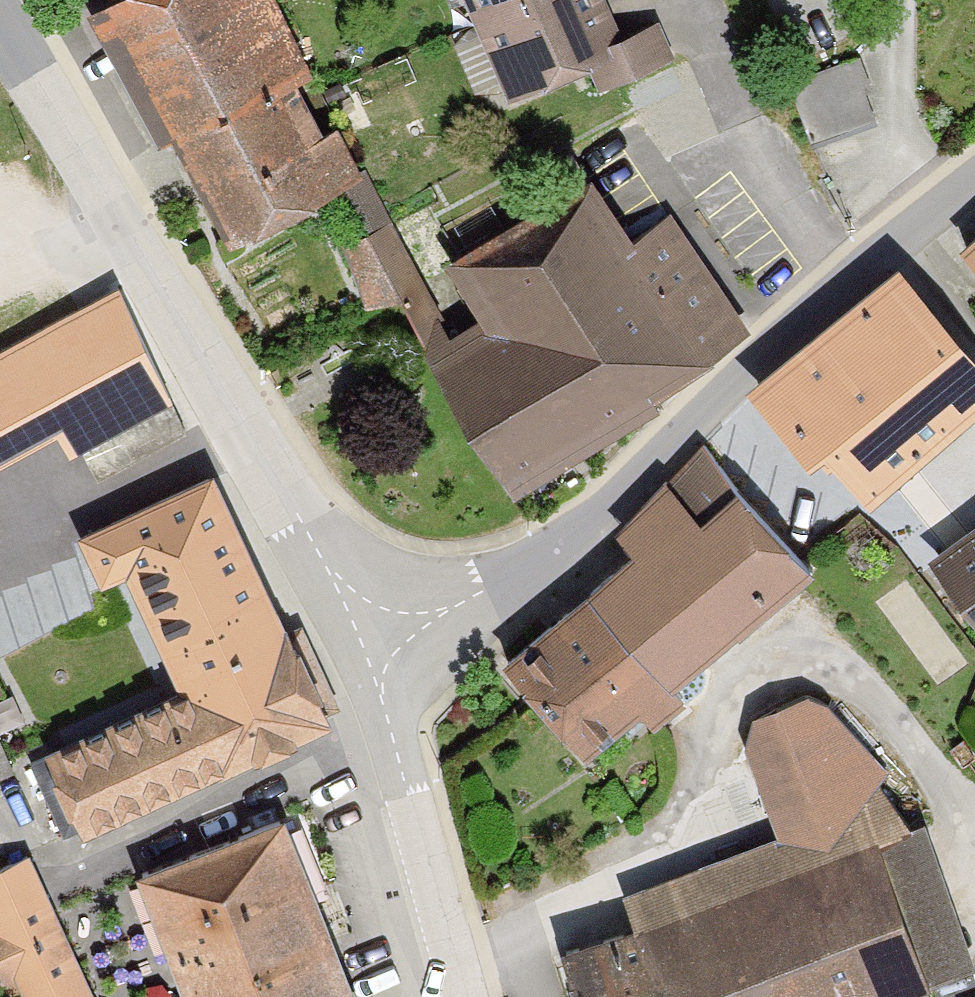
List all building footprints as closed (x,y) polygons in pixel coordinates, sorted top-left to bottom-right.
[(107,2),(233,247),(370,177),(345,128),(312,144),(286,94),(314,80),(273,0),(111,0),(107,2)] [(469,16),(504,0),(462,0),(469,16)] [(604,0),(504,0),(469,16),(504,92),(587,55),(599,82),(669,50),(655,20),(621,36),(604,0)] [(860,53),(791,78),(813,140),(871,119),(861,91),(872,87),(860,53)] [(592,166),(447,251),(480,312),(447,333),(388,218),(364,230),(395,294),(423,353),(514,489),(664,399),(656,387),(741,323),(663,211),(634,233),(592,166)] [(959,238),(974,257),(974,225),(959,238)] [(395,294),(364,230),(340,241),(362,304),(395,294)] [(893,261),(751,387),(802,445),(811,436),(870,496),(974,405),(974,356),(893,261)] [(0,347),(0,456),(53,428),(65,450),(170,395),(114,287),(0,347)] [(704,526),(739,494),(706,457),(673,490),(704,526)] [(103,516),(138,591),(241,542),(206,467),(103,516)] [(638,558),(592,600),(673,690),(752,618),(761,628),(816,579),(739,494),(704,526),(673,490),(625,540),(638,558)] [(924,563),(974,627),(974,522),(924,563)] [(138,591),(159,635),(262,586),(241,542),(138,591)] [(159,635),(183,684),(285,635),(262,586),(159,635)] [(673,690),(592,600),(510,675),(591,765),(643,718),(659,735),(689,708),(673,690)] [(285,635),(183,684),(219,760),(321,711),(285,635)] [(183,684),(42,750),(78,826),(219,760),(183,684)] [(749,753),(775,826),(624,884),(636,913),(559,943),(577,996),(931,996),(924,978),(974,959),(927,819),(911,822),(872,782),(885,769),(809,684),(751,708),(749,753)] [(10,763),(0,741),(0,767),(10,763)] [(139,861),(190,996),(349,996),(280,809),(139,861)] [(0,858),(0,984),(13,979),(21,996),(86,996),(23,848),(0,858)]
